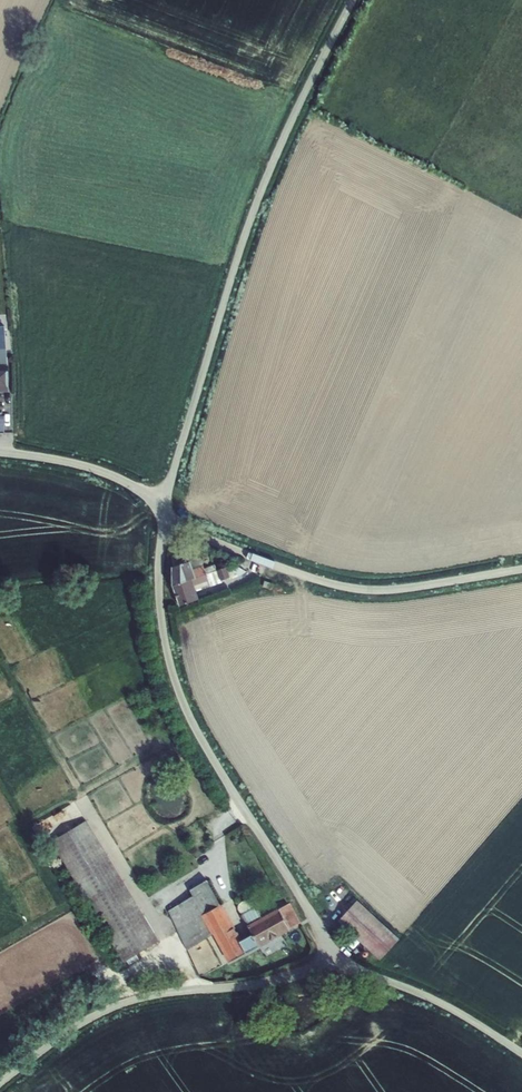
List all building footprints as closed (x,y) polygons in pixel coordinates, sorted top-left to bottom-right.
[(0,339),(0,359),(9,358),(9,352),(2,353),(1,339),(0,339)] [(12,394),(10,370),(9,358),(0,359),(0,395),(12,394)] [(11,418),(2,418),(3,439),(12,438),(11,418)] [(173,586),(207,574),(205,568),(204,565),(193,568),(191,561),(190,561),(186,550),(172,554),(174,567),(173,567),(173,586)] [(201,557),(191,561),(193,568),(204,565),(201,557)] [(215,564),(205,568),(207,574),(217,570),(215,564)] [(207,574),(173,586),(180,606),(198,600),(194,590),(193,586),(208,581),(209,584),(210,586),(222,582),(224,579),(229,578),(226,567),(217,570),(207,574)] [(235,568),(226,567),(229,578),(232,578),(241,575),(246,571),(239,567),(235,568)] [(193,586),(194,590),(209,584),(208,581),(193,586)] [(168,769),(125,794),(155,850),(198,825),(168,769)] [(107,804),(149,888),(171,880),(197,926),(194,931),(197,946),(208,968),(239,952),(232,939),(186,855),(208,843),(198,825),(155,850),(125,794),(107,804)] [(69,825),(154,969),(172,959),(87,814),(69,825)] [(171,880),(149,888),(169,928),(186,959),(196,975),(208,968),(197,946),(194,931),(197,926),(171,880)] [(350,900),(331,922),(375,961),(394,939),(350,900)] [(235,913),(245,932),(252,945),(292,924),(280,904),(255,917),(248,906),(235,913)] [(245,932),(232,939),(239,952),(252,945),(245,932)]
